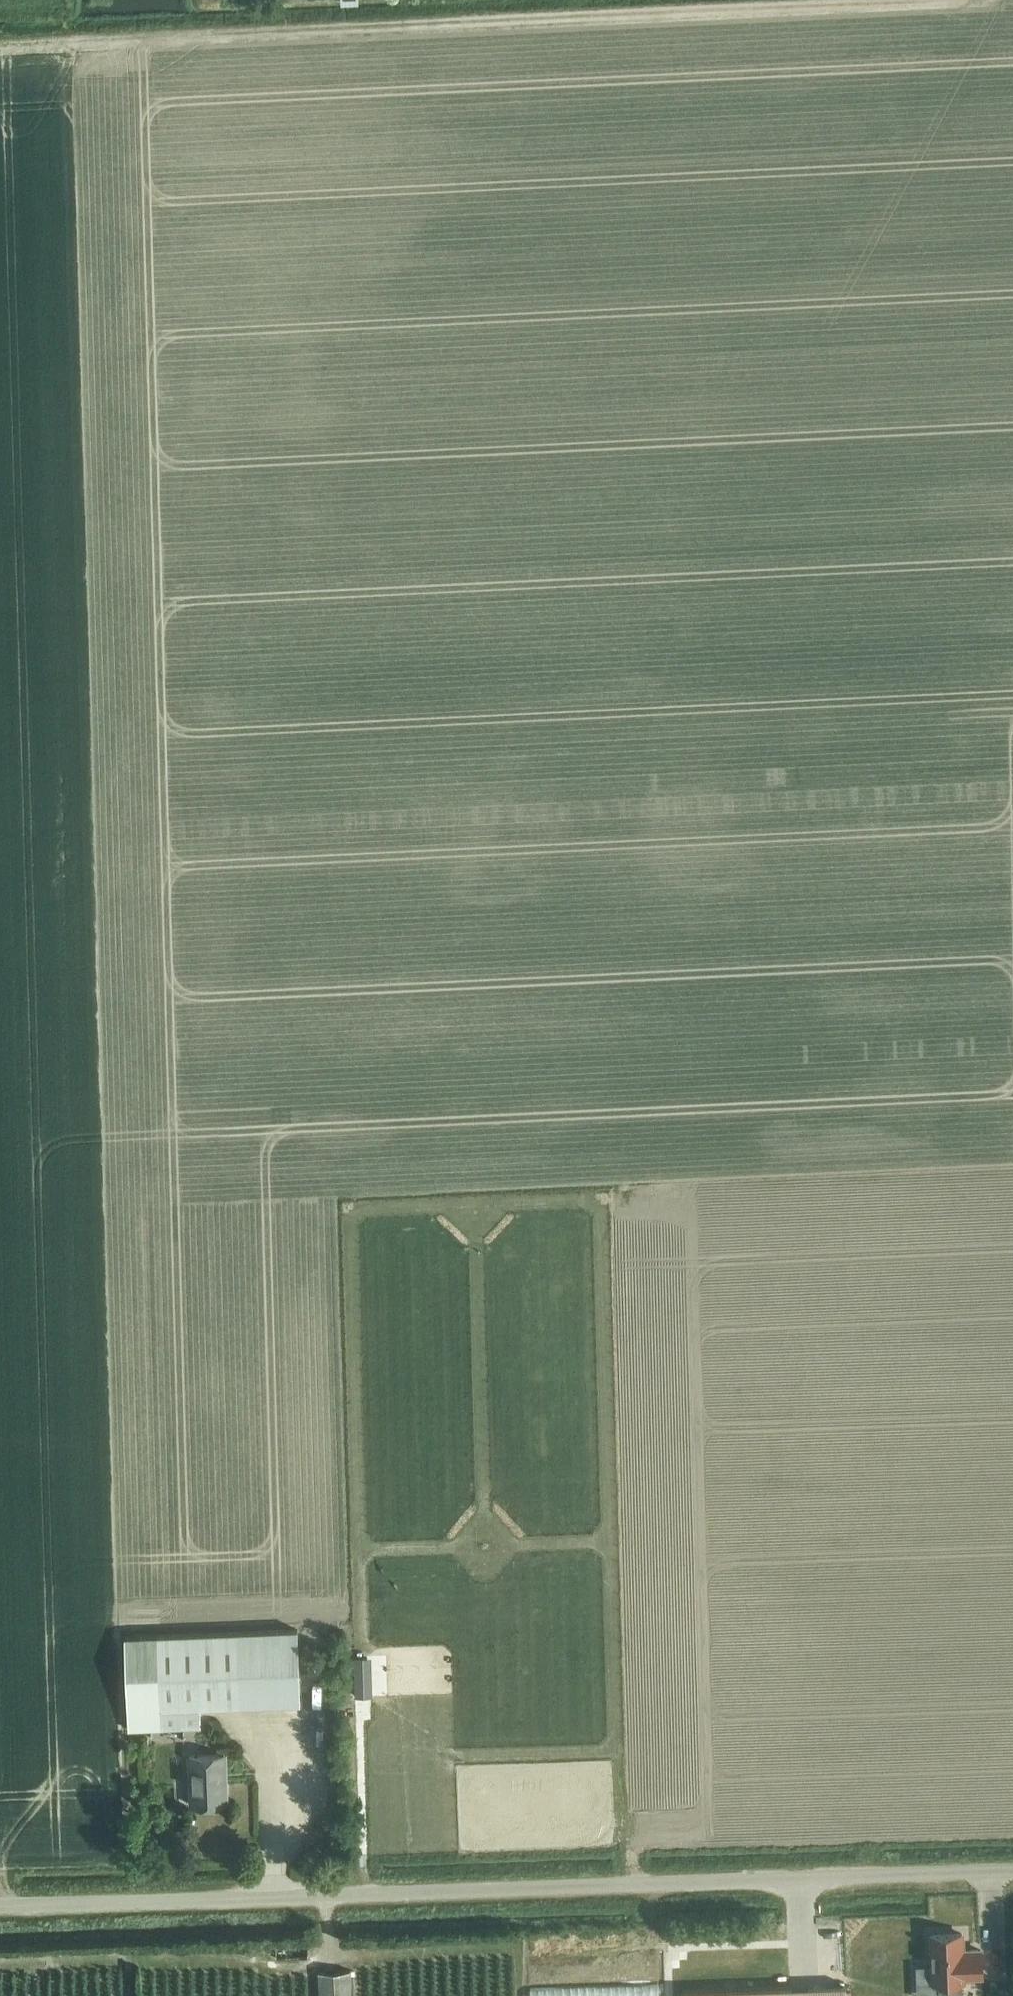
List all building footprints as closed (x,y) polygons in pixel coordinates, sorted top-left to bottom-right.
[(125,1636),(129,1730),(201,1727),(201,1707),(301,1703),(298,1629),(125,1636)] [(190,1755),(192,1805),(226,1804),(224,1754),(190,1755)] [(982,1946),(965,1947),(964,1931),(929,1932),(930,1984),(965,1983),(965,1978),(983,1978),(982,1946)] [(592,1976),(586,1943),(567,1947),(574,1980),(592,1976)] [(636,1944),(638,1995),(658,1995),(656,1943),(636,1944)] [(622,1946),(606,1945),(604,1995),(620,1995),(622,1946)] [(557,1984),(559,1948),(539,1947),(537,1983),(557,1984)] [(319,1995),(351,1995),(349,1971),(318,1973),(319,1995)] [(666,1995),(845,1995),(845,1983),(666,1992),(666,1995)]
